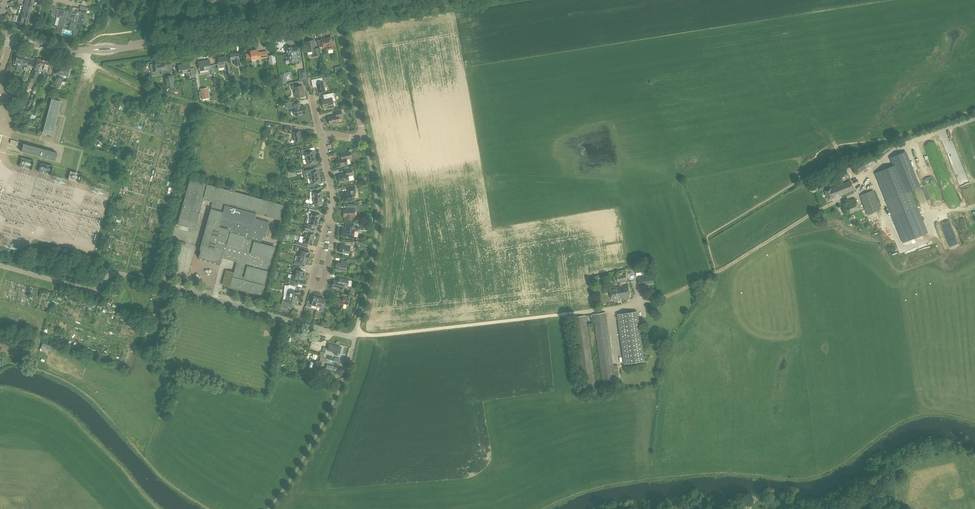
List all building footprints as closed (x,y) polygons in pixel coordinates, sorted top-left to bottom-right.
[(19,9),(19,10),(31,13),(32,7),(24,4),(24,7),(22,6),(21,10),(19,9)] [(60,18),(57,27),(58,27),(56,33),(61,34),(65,20),(66,18),(65,18),(67,12),(56,9),(56,7),(53,6),(51,13),(54,14),(54,15),(56,15),(56,17),(60,18)] [(66,18),(65,20),(71,22),(69,30),(74,31),(73,33),(73,34),(73,37),(76,38),(77,35),(78,29),(75,28),(77,23),(83,24),(85,16),(82,16),(79,15),(80,12),(77,11),(76,14),(71,13),(72,7),(69,6),(67,12),(65,18),(66,18)] [(19,10),(17,16),(29,19),(31,13),(19,10)] [(29,19),(17,16),(16,22),(27,25),(29,19)] [(321,39),(321,40),(318,40),(320,51),(321,50),(320,47),(322,47),(325,46),(326,50),(332,49),(331,38),(321,39)] [(313,56),(319,55),(318,48),(315,48),(313,40),(306,41),(308,52),(312,51),(313,56)] [(287,64),(290,63),(291,64),(295,64),(295,61),(301,60),(299,47),(292,48),(290,47),(287,48),(287,49),(287,52),(288,53),(289,56),(286,56),(287,64)] [(264,58),(268,57),(267,51),(260,52),(260,53),(258,53),(257,49),(250,50),(251,53),(246,54),(247,58),(252,57),(252,58),(260,57),(262,57),(262,61),(265,61),(264,58)] [(231,59),(235,58),(236,65),(240,64),(240,63),(238,52),(230,54),(231,59)] [(18,64),(16,69),(16,70),(17,71),(19,71),(21,63),(23,55),(21,54),(21,53),(19,53),(18,54),(17,53),(15,61),(19,63),(18,65),(18,64)] [(23,55),(21,63),(27,65),(29,56),(27,56),(26,55),(24,54),(24,55),(23,55)] [(29,56),(27,65),(33,66),(35,58),(34,58),(34,57),(33,57),(32,57),(29,56)] [(218,58),(219,62),(217,62),(218,68),(220,68),(224,67),(226,78),(227,78),(227,81),(233,80),(231,71),(230,62),(227,63),(226,56),(218,58)] [(35,68),(34,71),(33,70),(31,78),(36,79),(38,74),(42,59),(38,58),(35,68)] [(198,61),(200,70),(211,68),(210,59),(198,61)] [(153,63),(153,64),(150,64),(152,75),(159,74),(159,70),(162,70),(162,73),(173,72),(171,63),(165,64),(165,61),(164,62),(163,61),(161,61),(161,62),(157,63),(157,62),(153,63)] [(194,68),(190,68),(189,62),(178,64),(179,70),(176,71),(178,78),(180,78),(180,73),(191,71),(192,76),(195,75),(194,68)] [(58,88),(64,66),(62,65),(61,64),(59,64),(58,64),(56,73),(59,73),(58,76),(59,76),(58,79),(57,79),(56,86),(50,84),(50,88),(57,90),(58,88)] [(64,66),(58,88),(61,86),(64,75),(68,76),(70,67),(69,67),(69,66),(67,66),(67,67),(64,66)] [(300,80),(307,78),(305,69),(299,71),(300,80)] [(47,75),(42,92),(45,93),(49,80),(50,76),(47,75)] [(176,75),(172,75),(165,76),(167,89),(174,87),(174,82),(177,82),(176,75)] [(313,87),(317,86),(318,93),(325,91),(323,81),(322,81),(322,78),(311,80),(313,87)] [(292,89),(294,88),(296,98),(304,96),(302,85),(300,86),(299,84),(291,86),(292,89)] [(201,95),(202,99),(209,97),(207,87),(200,89),(201,91),(199,91),(200,95),(201,95)] [(325,98),(321,99),(323,109),(334,107),(332,101),(335,101),(333,93),(325,95),(325,98)] [(53,136),(62,101),(51,99),(42,133),(53,136)] [(292,108),(294,109),(295,116),(306,114),(304,106),(300,107),(299,101),(294,102),(294,101),(286,103),(287,109),(292,108)] [(336,115),(328,117),(329,124),(339,122),(338,118),(342,117),(341,110),(335,112),(336,115)] [(295,142),(302,141),(300,131),(293,132),(295,142)] [(20,148),(22,149),(21,151),(55,161),(57,153),(23,144),(23,146),(20,145),(20,148)] [(302,155),(305,155),(305,158),(315,156),(314,150),(310,151),(309,148),(301,150),(302,155)] [(346,159),(352,158),(350,151),(340,154),(341,159),(336,160),(337,167),(348,165),(346,159)] [(894,165),(875,173),(893,217),(917,207),(910,190),(919,186),(905,152),(891,158),(894,165)] [(870,154),(861,159),(854,163),(860,172),(867,168),(866,168),(875,162),(870,154)] [(315,156),(305,158),(307,164),(304,165),(305,168),(313,166),(312,163),(316,162),(315,156)] [(303,170),(304,173),(305,179),(309,178),(319,176),(318,170),(314,171),(314,168),(303,170)] [(348,176),(353,175),(351,169),(345,170),(345,174),(338,175),(339,183),(349,181),(348,176)] [(319,176),(309,178),(311,184),(307,184),(308,187),(317,186),(317,182),(320,182),(319,176)] [(255,218),(256,214),(280,220),(285,205),(189,179),(177,224),(183,226),(195,229),(203,199),(212,202),(199,250),(200,250),(198,257),(220,263),(222,257),(237,261),(238,263),(237,264),(235,272),(234,272),(227,271),(223,285),(229,286),(229,287),(261,296),(264,283),(274,247),(261,243),(263,236),(265,237),(269,222),(255,218)] [(828,200),(854,190),(851,180),(825,190),(828,200)] [(353,193),(356,193),(355,187),(348,188),(348,192),(341,193),(342,197),(343,197),(344,202),(354,200),(353,193)] [(309,198),(322,198),(322,192),(318,192),(318,189),(310,189),(310,198),(309,198)] [(881,209),(873,190),(860,195),(868,214),(881,209)] [(322,198),(309,198),(309,203),(307,203),(304,203),(303,204),(303,206),(304,206),(308,206),(309,207),(319,207),(318,204),(322,204),(322,198)] [(846,216),(860,211),(856,200),(842,205),(846,216)] [(353,209),(343,209),(343,217),(344,217),(344,220),(355,220),(354,211),(357,211),(357,205),(353,205),(353,209)] [(309,209),(308,212),(307,217),(309,218),(319,221),(320,215),(317,214),(317,211),(309,209)] [(309,218),(308,224),(305,223),(304,226),(313,228),(313,225),(317,226),(319,221),(309,218)] [(353,238),(353,237),(357,237),(358,236),(358,232),(357,231),(354,230),(354,229),(354,224),(346,223),(346,229),(342,228),(341,236),(349,237),(349,238),(353,238)] [(304,237),(314,240),(315,234),(311,233),(312,230),(302,227),(302,230),(303,231),(303,233),(305,233),(304,237)] [(295,244),(299,245),(307,247),(308,244),(312,245),(314,240),(304,237),(300,236),(298,242),(296,241),(295,244)] [(352,250),(353,243),(350,242),(350,246),(340,244),(339,252),(345,253),(345,254),(348,255),(349,253),(349,254),(349,250),(352,250)] [(300,252),(299,256),(308,259),(310,253),(304,251),(305,248),(296,246),(294,251),(300,252)] [(299,256),(297,261),(295,260),(294,264),(300,266),(301,263),(307,264),(308,259),(299,256)] [(337,263),(336,269),(338,270),(339,271),(340,271),(341,270),(346,271),(347,265),(348,262),(345,261),(341,260),(341,262),(340,263),(338,263),(337,263)] [(296,271),(294,275),(303,278),(305,272),(299,270),(299,267),(293,266),(292,270),(296,271)] [(644,275),(651,273),(650,267),(635,269),(636,274),(644,272),(644,275)] [(617,275),(618,282),(627,280),(626,274),(617,275)] [(294,275),(293,279),(290,278),(289,283),(295,285),(295,282),(302,284),(303,278),(294,275)] [(653,276),(645,277),(646,284),(654,282),(653,276)] [(347,286),(347,285),(350,286),(351,285),(352,282),(351,280),(341,278),(341,282),(334,280),(332,288),(342,290),(343,285),(347,286)] [(288,296),(297,299),(299,293),(293,291),(294,288),(294,286),(289,284),(288,285),(284,285),(284,295),(288,296)] [(628,285),(619,287),(619,289),(615,290),(616,295),(619,295),(619,298),(630,296),(628,285)] [(619,289),(619,287),(616,287),(616,286),(610,288),(612,300),(618,299),(618,298),(619,298),(619,295),(616,295),(615,290),(619,289)] [(288,296),(287,300),(283,299),(281,305),(288,307),(289,303),(296,305),(297,299),(288,296)] [(311,307),(311,305),(317,306),(319,298),(313,296),(312,301),(311,301),(310,301),(308,301),(306,306),(311,307)] [(334,298),(332,305),(332,307),(332,309),(336,310),(337,309),(338,306),(342,308),(343,303),(348,304),(349,298),(343,296),(342,300),(334,298)] [(319,298),(317,306),(321,307),(320,311),(325,312),(326,306),(323,305),(325,299),(319,298)] [(616,314),(623,360),(624,364),(644,361),(636,311),(616,314)] [(586,315),(573,317),(584,390),(586,389),(587,393),(594,392),(594,388),(596,388),(586,320),(594,319),(603,387),(616,385),(616,382),(620,381),(618,364),(613,365),(606,312),(593,314),(586,315)] [(52,346),(43,343),(41,347),(50,351),(52,346)] [(340,353),(342,346),(329,343),(327,350),(340,353)] [(335,374),(336,371),(334,371),(335,367),(327,365),(326,368),(324,368),(323,371),(335,374)]
